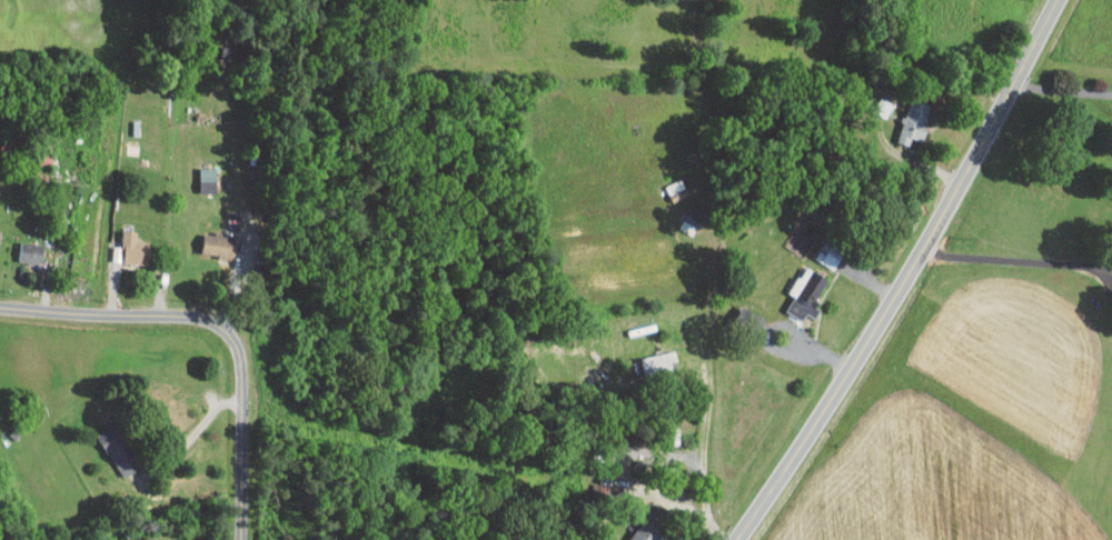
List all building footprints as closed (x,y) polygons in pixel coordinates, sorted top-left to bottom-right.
[(888,135),(900,138),(902,131),(914,134),(925,99),(901,91),(888,135)] [(207,161),(191,161),(190,184),(206,184),(207,161)] [(113,256),(139,257),(140,235),(127,235),(127,224),(113,223),(112,240),(103,240),(103,254),(113,255),(113,256)] [(225,250),(225,229),(194,228),(193,249),(225,250)] [(35,239),(13,235),(9,253),(32,257),(35,239)] [(797,296),(811,270),(802,265),(795,277),(787,272),(779,286),(784,289),(775,305),(792,314),(796,307),(805,312),(810,303),(797,296)] [(668,364),(666,345),(631,349),(634,368),(668,364)] [(131,462),(116,428),(96,437),(110,471),(131,462)] [(651,529),(630,515),(619,533),(629,539),(644,539),(651,529)]
